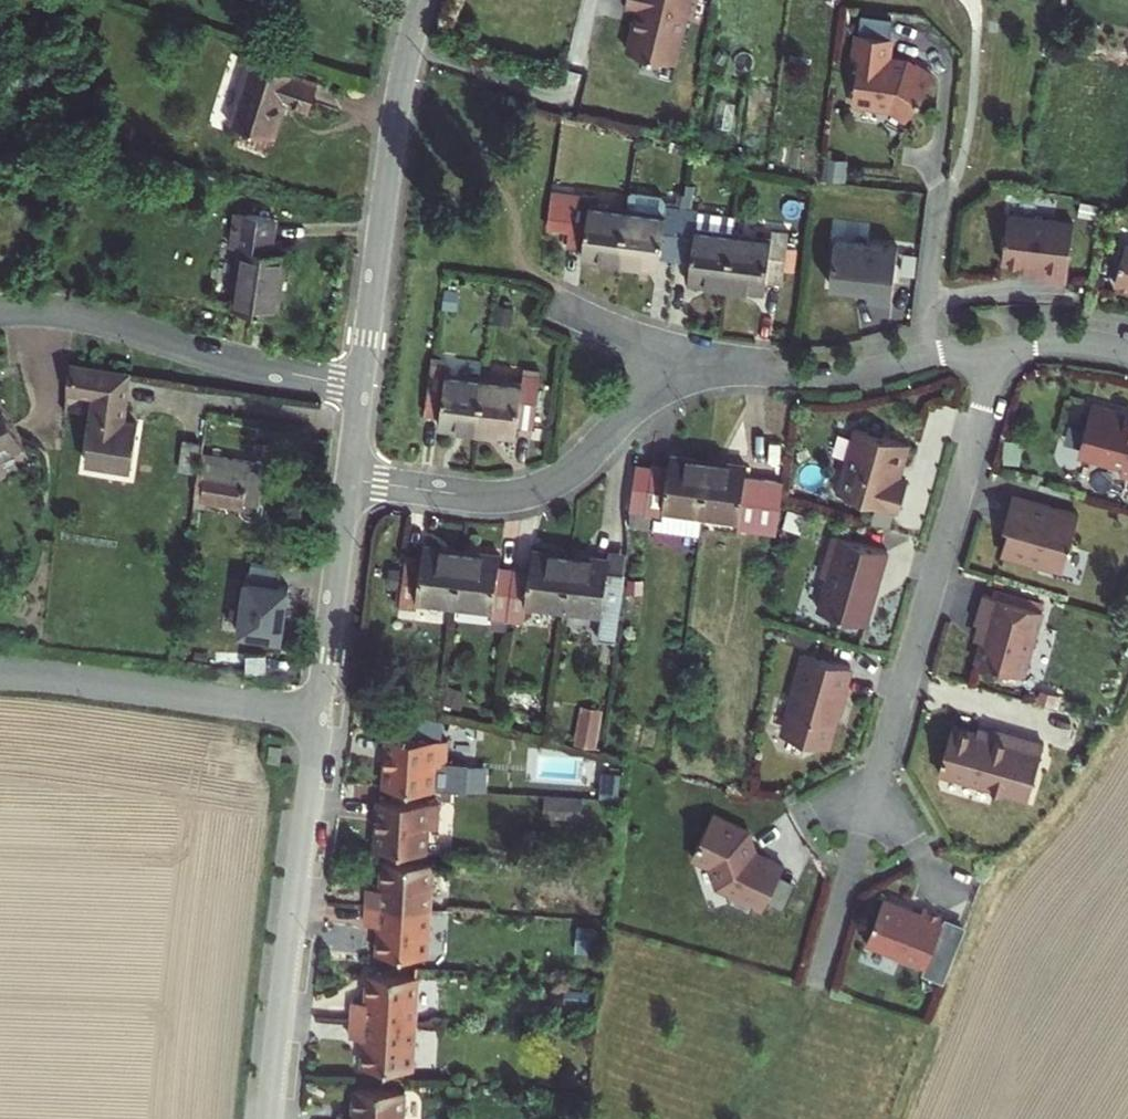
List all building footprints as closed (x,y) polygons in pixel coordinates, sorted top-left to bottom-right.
[(635,3),(646,6),(638,48),(688,58),(699,0),(635,0),(635,3)] [(894,37),(862,33),(859,58),(862,58),(858,100),(895,105),(912,116),(921,102),(936,78),(931,75),(933,72),(919,63),(917,66),(911,62),(891,59),(894,37)] [(320,78),(255,59),(237,122),(278,134),(288,99),(313,105),(320,78)] [(598,253),(625,257),(626,249),(631,206),(592,200),(593,193),(557,188),(552,223),(573,226),(571,240),(586,242),(584,251),(598,253)] [(626,249),(625,257),(646,259),(662,262),(663,251),(681,253),(687,203),(669,201),(668,210),(631,206),(626,249)] [(273,212),(236,202),(227,235),(238,237),(222,295),(262,306),(278,246),(265,243),(273,212)] [(706,277),(735,281),(741,228),(743,210),(687,203),(681,253),(698,255),(695,275),(706,277)] [(1079,223),(1013,215),(1008,261),(1034,264),(1043,266),(1042,276),(1072,280),(1079,223)] [(741,228),(735,281),(762,284),(774,286),(775,275),(790,277),(798,226),(779,224),(778,233),(741,228)] [(837,240),(831,285),(870,290),(869,298),(892,301),(899,248),(837,240)] [(1115,279),(1122,282),(1122,283),(1127,285),(1127,243),(1115,279)] [(431,410),(448,412),(447,422),(454,423),(485,427),(491,377),(453,372),(454,362),(437,359),(431,410)] [(73,360),(71,385),(95,387),(88,453),(134,459),(140,416),(122,413),(128,367),(73,360)] [(527,381),(491,377),(485,427),(512,431),(523,432),(525,422),(541,424),(547,373),(529,371),(527,381)] [(6,397),(0,400),(0,458),(27,447),(6,397)] [(1127,420),(1127,418),(1127,417),(1094,409),(1083,452),(1088,461),(1126,470),(1124,477),(1127,478),(1127,420)] [(842,495),(904,512),(912,483),(904,481),(901,480),(904,469),(907,469),(914,446),(860,431),(842,495)] [(212,434),(199,432),(195,460),(208,462),(212,434)] [(262,457),(220,451),(213,490),(256,496),(262,457)] [(697,534),(700,509),(707,457),(668,452),(666,463),(652,461),(651,466),(632,463),(626,508),(644,510),(644,513),(659,515),(657,529),(697,534)] [(707,457),(700,509),(739,514),(738,524),(779,529),(785,477),(745,472),(746,462),(707,457)] [(1015,528),(1007,556),(1040,566),(1041,562),(1069,570),(1084,518),(1017,499),(1009,527),(1015,528)] [(833,581),(824,613),(848,620),(850,626),(855,627),(860,624),(871,627),(892,555),(839,540),(829,574),(833,581)] [(418,553),(403,551),(396,601),(413,603),(414,593),(453,598),(459,548),(420,543),(418,553)] [(515,564),(507,616),(524,618),(526,601),(562,606),(570,552),(533,547),(531,567),(515,564)] [(507,616),(515,564),(496,562),(497,553),(459,548),(453,598),(489,603),(487,613),(507,616)] [(570,552),(562,606),(600,611),(597,633),(613,635),(622,569),(607,567),(608,557),(570,552)] [(248,571),(244,571),(237,623),(281,629),(288,577),(278,575),(281,557),(251,553),(248,571)] [(1041,562),(1040,566),(1068,574),(1069,570),(1041,562)] [(1047,614),(989,597),(981,626),(984,627),(981,641),(988,643),(982,664),(1030,678),(1047,614)] [(267,669),(269,655),(239,649),(237,665),(267,669)] [(790,733),(793,740),(829,750),(834,746),(842,718),(845,718),(851,698),(849,697),(856,671),(808,657),(797,694),(801,695),(790,733)] [(585,702),(578,741),(599,745),(606,706),(585,702)] [(995,741),(958,730),(945,776),(1035,803),(1050,749),(997,734),(995,741)] [(442,762),(443,740),(379,738),(378,788),(431,791),(432,762),(442,762)] [(274,765),(286,767),(287,749),(276,747),(274,765)] [(372,801),(369,850),(423,853),(425,827),(436,827),(436,803),(372,801)] [(718,821),(698,863),(717,872),(724,896),(730,894),(737,909),(757,919),(761,909),(770,913),(773,906),(786,879),(789,871),(767,861),(766,863),(760,860),(752,837),(718,821)] [(362,885),(361,906),(429,909),(431,861),(376,859),(375,886),(362,885)] [(803,887),(786,879),(773,906),(791,914),(803,887)] [(889,904),(872,948),(930,971),(928,978),(950,987),(972,931),(928,913),(927,918),(889,904)] [(427,953),(429,909),(361,906),(360,926),(373,927),(372,951),(427,953)] [(413,978),(360,977),(359,1006),(348,1006),(347,1021),(411,1025),(413,978)] [(409,1067),(411,1025),(347,1021),(347,1042),(358,1042),(357,1066),(409,1067)] [(346,1094),(345,1115),(335,1114),(334,1118),(400,1118),(401,1096),(346,1094)]
